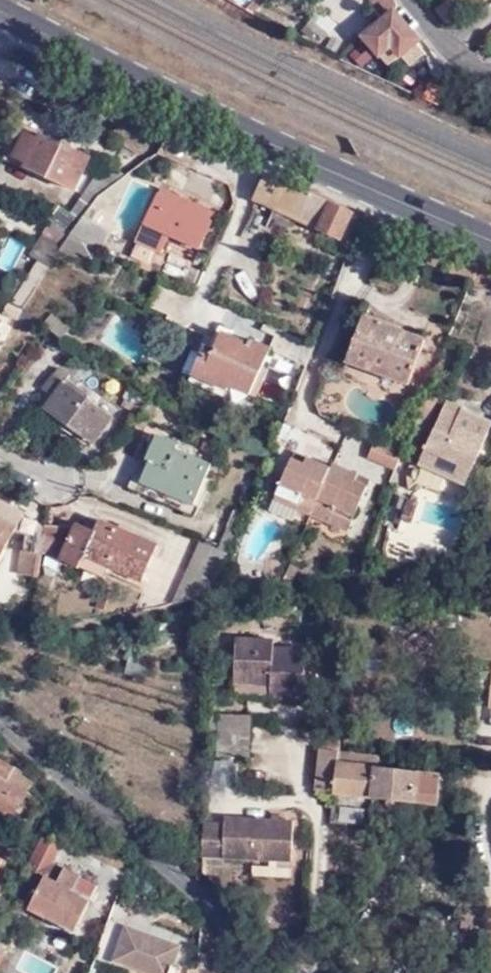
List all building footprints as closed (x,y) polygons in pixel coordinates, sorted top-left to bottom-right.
[(392,0),(380,0),(389,11),(393,7),(392,0)] [(389,11),(363,32),(389,63),(400,53),(408,62),(421,50),(414,42),(419,38),(393,7),(389,11)] [(27,168),(79,191),(94,157),(43,135),(41,139),(26,133),(16,159),(28,164),(27,168)] [(61,206),(53,221),(56,222),(75,233),(92,208),(97,201),(130,177),(110,168),(75,214),(61,206)] [(352,210),(266,171),(254,199),(342,236),(352,210)] [(164,256),(174,237),(202,249),(214,221),(159,195),(138,244),(164,256)] [(99,212),(92,208),(75,233),(74,235),(104,249),(113,232),(93,223),(99,212)] [(74,235),(75,233),(56,222),(47,237),(65,248),(74,235)] [(99,258),(104,249),(74,235),(65,248),(78,256),(82,249),(99,258)] [(50,269),(65,248),(47,237),(37,252),(45,258),(41,264),(50,269)] [(17,304),(27,309),(34,292),(50,269),(41,264),(17,304)] [(363,317),(348,362),(410,385),(426,341),(363,317)] [(274,334),(278,328),(262,321),(260,327),(274,334)] [(251,394),(270,346),(250,337),(248,343),(222,331),(212,356),(203,352),(194,374),(211,382),(228,389),(230,384),(251,394)] [(106,416),(57,383),(61,376),(52,369),(38,389),(49,397),(40,411),(89,444),(106,416)] [(223,399),(228,389),(211,382),(207,392),(223,399)] [(453,475),(469,481),(490,427),(490,416),(465,406),(466,402),(450,396),(424,463),(453,475)] [(145,483),(193,506),(211,466),(178,450),(179,446),(160,436),(148,460),(154,463),(145,483)] [(368,458),(395,464),(398,451),(371,445),(368,458)] [(294,453),(291,459),(304,464),(307,458),(294,453)] [(297,511),(310,516),(330,468),(307,458),(304,464),(291,459),(269,512),(293,522),(297,511)] [(421,483),(420,473),(418,472),(424,463),(417,458),(411,470),(413,487),(421,483)] [(199,509),(193,506),(145,483),(154,463),(148,460),(134,489),(195,517),(199,509)] [(450,485),(453,475),(424,463),(418,472),(420,473),(450,485)] [(330,468),(310,516),(330,523),(332,519),(350,527),(366,487),(355,482),(358,476),(332,464),(330,468)] [(355,482),(366,487),(369,480),(358,476),(355,482)] [(421,500),(409,495),(402,513),(414,518),(421,500)] [(0,504),(0,565),(25,518),(0,504)] [(332,519),(330,523),(348,532),(350,527),(332,519)] [(45,534),(42,550),(80,568),(83,560),(108,571),(112,563),(145,578),(159,545),(101,520),(95,532),(77,523),(75,528),(45,534)] [(202,588),(215,586),(228,554),(205,545),(202,543),(186,581),(190,583),(202,588)] [(21,570),(37,573),(41,552),(25,549),(21,570)] [(237,643),(236,679),(273,681),(272,689),(272,700),(305,702),(307,653),(274,652),(274,644),(237,643)] [(273,681),(236,679),(235,688),(272,689),(273,681)] [(252,721),(223,719),(220,759),(250,761),(252,721)] [(336,794),(340,752),(323,751),(319,792),(336,794)] [(381,770),(381,757),(340,752),(336,794),(377,799),(381,770)] [(0,762),(0,812),(12,820),(33,784),(20,777),(22,774),(0,762)] [(381,770),(377,799),(453,809),(456,788),(465,789),(465,777),(455,777),(455,783),(444,782),(443,776),(381,770)] [(202,821),(201,853),(291,856),(292,817),(225,815),(225,821),(202,821)] [(44,877),(28,909),(48,919),(53,909),(79,921),(97,884),(64,868),(56,883),(44,877)] [(53,909),(48,919),(74,932),(79,921),(53,909)] [(479,931),(477,915),(465,917),(468,933),(479,931)] [(111,920),(97,958),(132,972),(177,972),(176,969),(183,948),(111,920)] [(0,947),(0,968),(1,968),(9,951),(0,947)]
